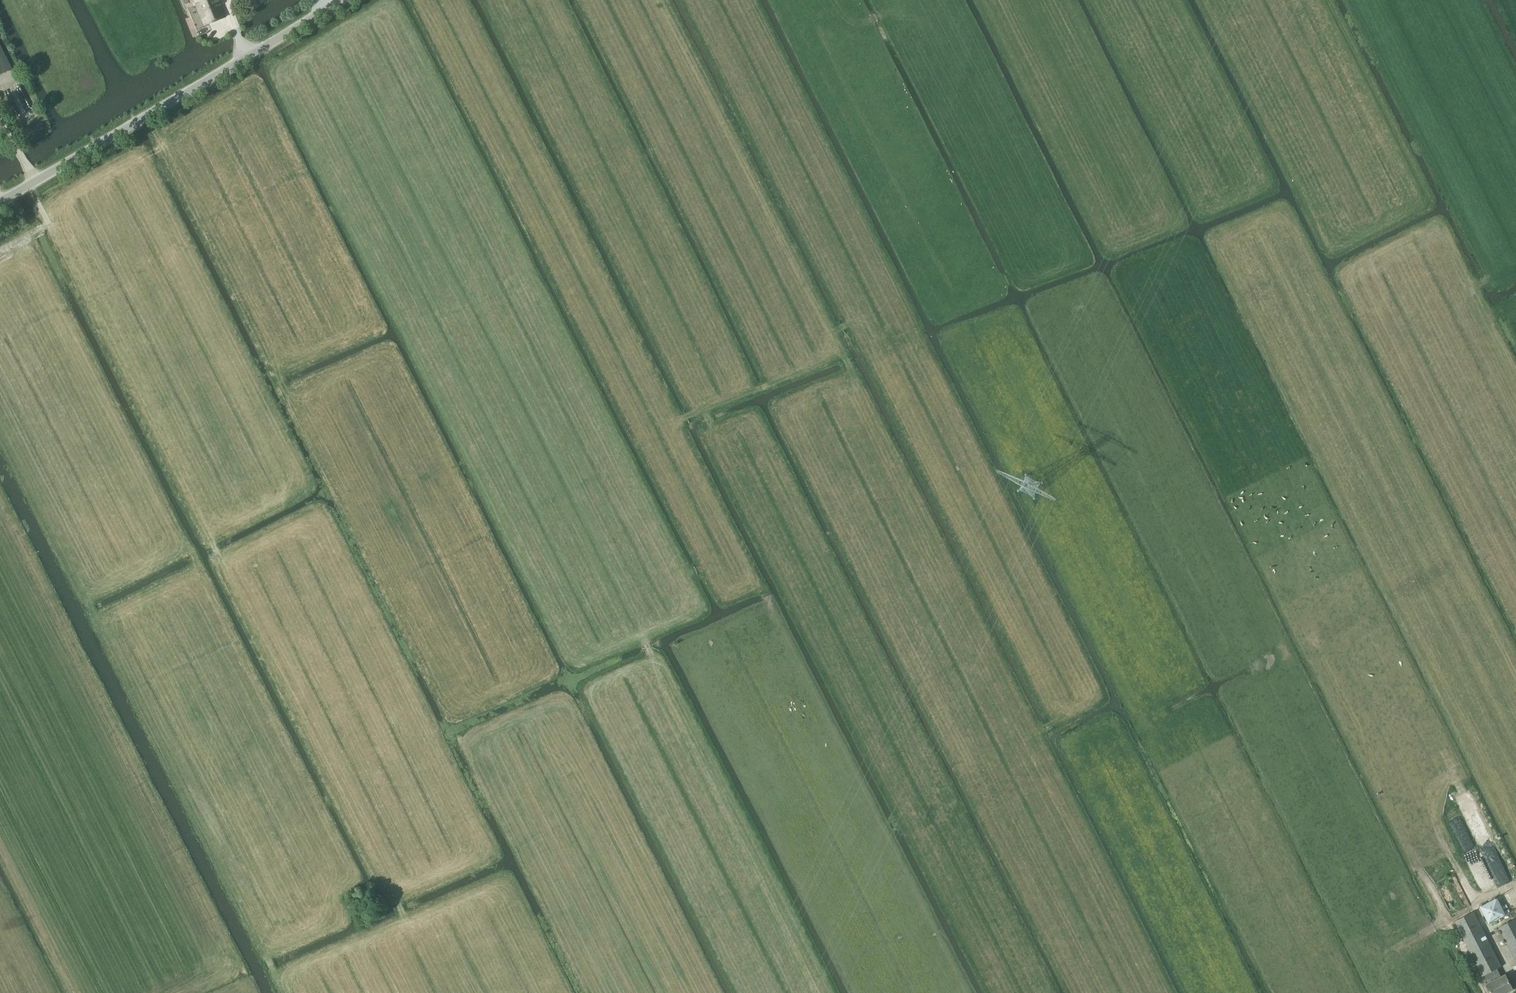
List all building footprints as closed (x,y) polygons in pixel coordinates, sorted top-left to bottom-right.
[(204,26),(225,18),(218,0),(194,0),(204,26)] [(12,69),(0,45),(0,75),(12,69)] [(1488,924),(1506,916),(1497,898),(1479,907),(1488,924)] [(1501,967),(1473,912),(1454,921),(1482,976),(1484,975),(1488,983),(1486,984),(1490,992),(1506,992),(1513,990),(1505,975),(1501,977),(1497,969),(1501,967)] [(1515,919),(1499,927),(1515,961),(1515,919)]
